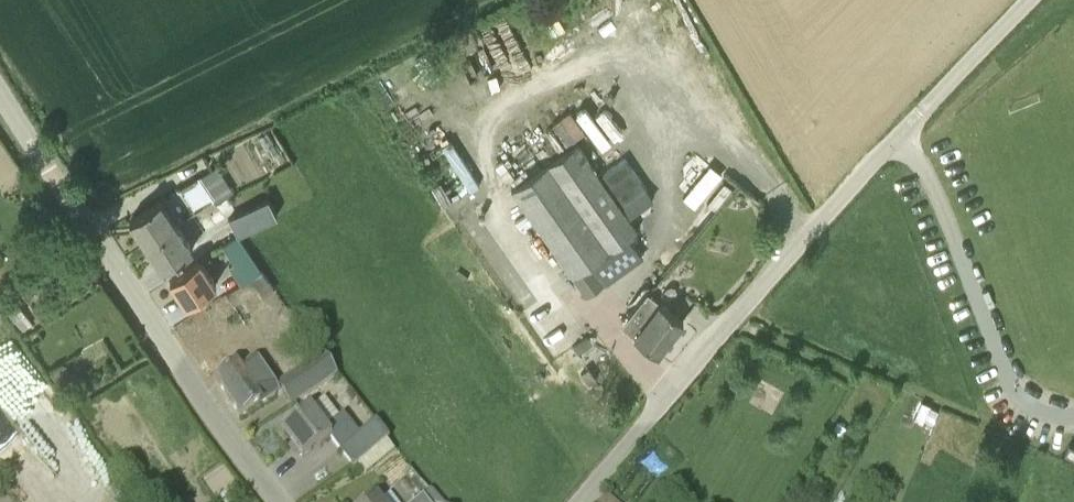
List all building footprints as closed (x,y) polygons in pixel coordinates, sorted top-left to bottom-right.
[(463,137),(444,147),(469,192),(487,182),(463,137)] [(638,230),(577,143),(513,189),(574,275),(638,230)] [(647,189),(625,157),(603,172),(625,205),(647,189)] [(698,204),(726,172),(714,162),(687,194),(698,204)] [(514,176),(508,167),(501,172),(507,181),(514,176)] [(195,212),(214,200),(199,177),(180,188),(195,212)] [(277,215),(268,197),(229,217),(238,235),(277,215)] [(146,243),(177,224),(160,199),(130,220),(131,221),(132,220),(137,229),(136,229),(146,243)] [(516,221),(521,229),(532,222),(526,213),(516,221)] [(162,268),(193,248),(177,224),(146,243),(156,259),(157,258),(163,267),(162,267),(162,268)] [(222,244),(234,262),(249,252),(238,235),(222,244)] [(261,270),(249,252),(234,262),(229,265),(241,283),(226,293),(261,270)] [(186,304),(216,284),(200,259),(170,279),(180,294),(181,294),(187,302),(186,303),(186,304)] [(264,297),(275,290),(262,270),(261,271),(261,270),(226,293),(233,304),(257,288),(264,297)] [(684,319),(650,292),(624,324),(658,351),(684,319)] [(13,302),(8,296),(1,301),(14,320),(15,319),(24,330),(33,323),(25,312),(15,300),(13,302)] [(289,406),(336,376),(323,357),(277,387),(289,406)] [(240,418),(278,393),(255,358),(217,383),(240,418)] [(81,388),(85,386),(88,384),(78,368),(72,372),(66,363),(51,373),(66,397),(77,390),(81,388)] [(597,378),(589,367),(581,374),(588,384),(597,378)] [(344,415),(339,419),(324,399),(282,431),(303,459),(330,438),(353,467),(358,463),(359,464),(388,444),(386,442),(389,440),(376,422),(359,435),(344,415)] [(924,419),(932,423),(939,409),(931,405),(922,401),(914,418),(923,421),(924,419)] [(366,473),(394,452),(388,444),(359,464),(366,473)] [(414,468),(405,475),(422,497),(415,501),(440,501),(414,468)]
